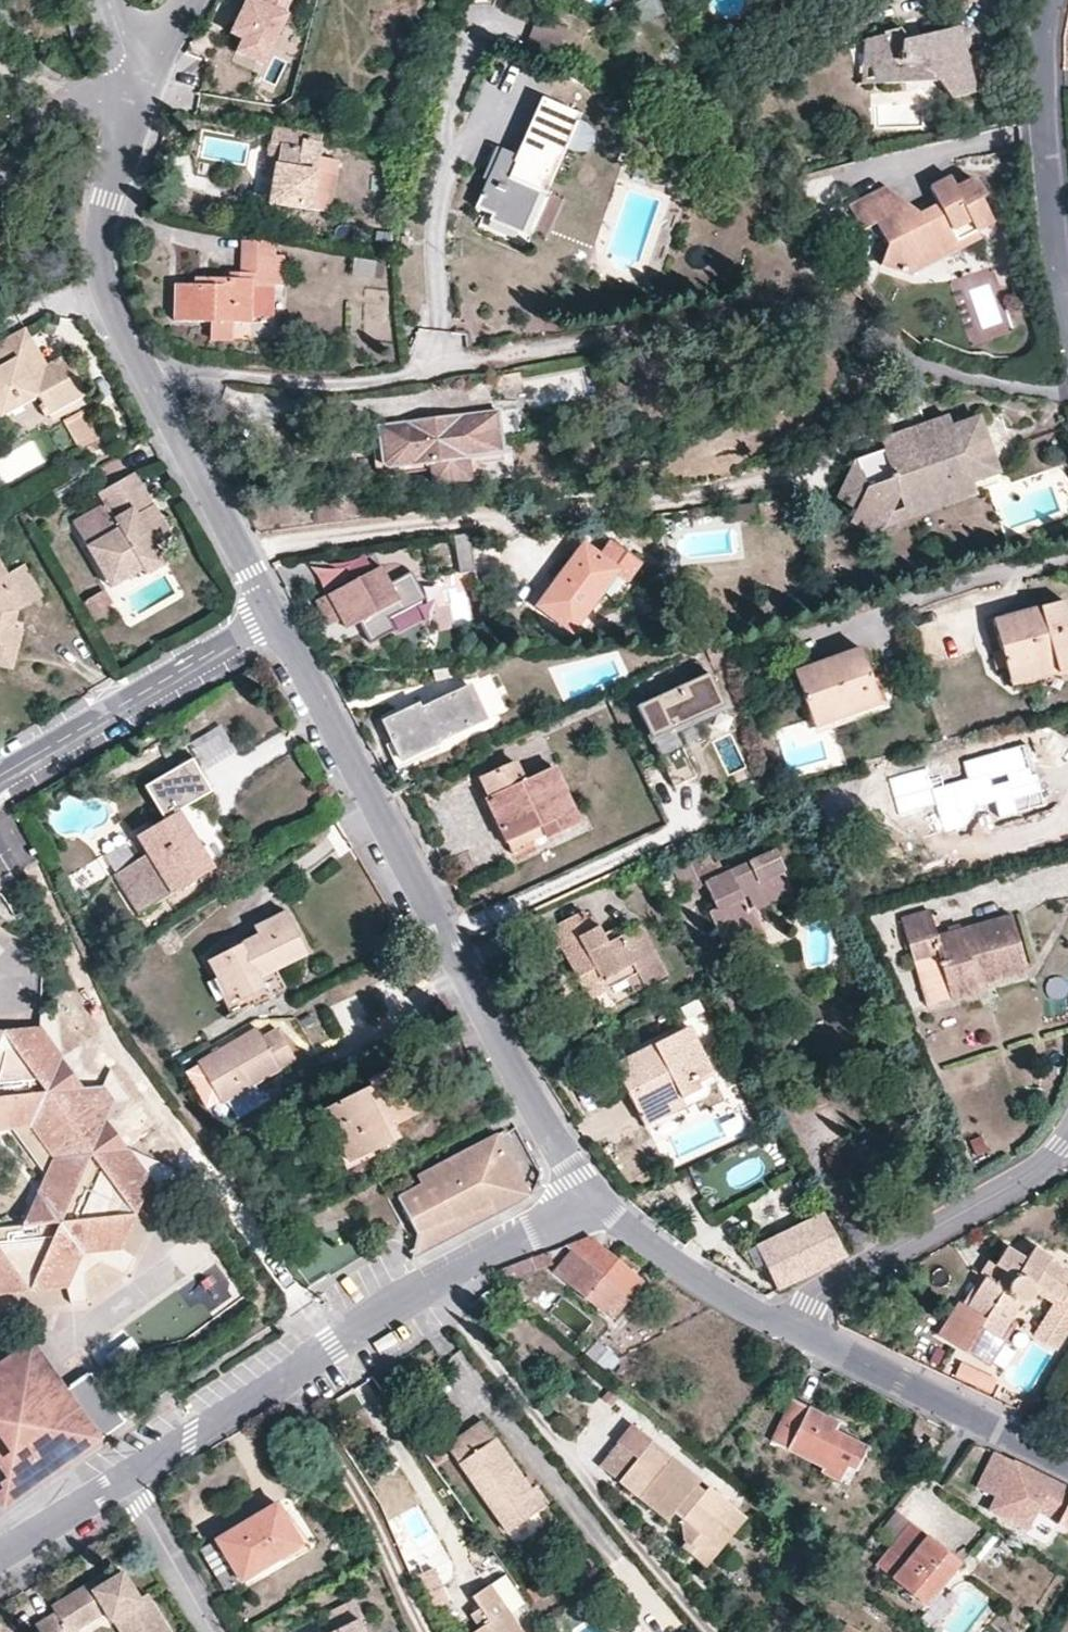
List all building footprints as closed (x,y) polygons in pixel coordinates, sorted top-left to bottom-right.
[(297,0),(252,0),(233,38),(245,43),(233,68),(265,83),(303,3),(297,0)] [(641,31),(664,20),(655,0),(631,11),(641,31)] [(557,55),(565,31),(535,21),(527,46),(557,55)] [(908,48),(903,39),(897,29),(880,31),(880,36),(860,39),(867,61),(872,60),(878,83),(914,82),(913,76),(934,74),(937,81),(949,98),(973,90),(957,27),(918,36),(921,47),(908,48)] [(918,36),(903,39),(908,48),(921,47),(918,36)] [(867,61),(860,39),(859,84),(878,83),(872,60),(867,61)] [(559,145),(566,148),(577,149),(587,140),(586,127),(580,120),(572,117),(573,113),(540,100),(514,157),(502,151),(475,208),(491,215),(516,225),(533,191),(538,194),(559,145)] [(319,136),(272,128),(269,145),(264,174),(272,177),(269,202),(327,212),(336,159),(316,156),(319,136)] [(545,197),(566,148),(559,145),(538,194),(545,197)] [(847,206),(849,210),(860,231),(876,225),(887,245),(881,266),(911,277),(911,274),(919,254),(936,246),(941,255),(959,246),(959,242),(976,233),(992,224),(979,199),(985,196),(978,183),(967,180),(955,186),(950,178),(929,190),(936,204),(938,209),(905,225),(884,188),(847,206)] [(918,213),(884,188),(905,225),(938,209),(936,204),(918,213)] [(518,234),(538,194),(533,191),(516,225),(491,215),(488,222),(518,234)] [(860,231),(849,210),(840,215),(852,235),(860,231)] [(390,235),(378,232),(376,248),(388,250),(390,235)] [(919,254),(911,274),(979,240),(976,233),(959,242),(959,246),(941,255),(936,246),(919,254)] [(400,238),(398,250),(408,249),(408,238),(400,238)] [(239,256),(275,256),(275,243),(240,241),(239,256)] [(239,266),(283,273),(283,256),(275,256),(239,256),(239,266)] [(379,263),(353,259),(350,276),(377,279),(379,263)] [(282,287),(283,273),(239,266),(238,273),(233,273),(233,279),(226,279),(203,278),(203,286),(193,285),(177,284),(176,323),(209,324),(232,324),(250,324),(251,319),(273,319),(274,287),(282,287)] [(203,286),(203,278),(195,277),(193,285),(203,286)] [(1021,282),(1010,283),(1013,299),(1024,296),(1021,282)] [(231,342),(232,324),(209,324),(208,342),(231,342)] [(25,327),(0,342),(0,418),(37,397),(41,404),(39,406),(46,416),(86,394),(65,355),(47,365),(25,327)] [(518,373),(507,375),(508,386),(521,383),(518,373)] [(83,409),(63,421),(79,449),(99,438),(83,409)] [(496,413),(376,427),(377,440),(403,437),(408,465),(430,463),(431,473),(432,484),(468,480),(466,465),(465,460),(466,458),(501,454),(496,413)] [(914,432),(912,426),(886,435),(888,444),(859,454),(839,493),(857,503),(852,516),(880,531),(886,521),(902,491),(960,475),(963,484),(976,481),(1004,473),(986,416),(959,424),(956,414),(928,422),(929,429),(914,432)] [(928,422),(912,426),(914,432),(929,429),(928,422)] [(403,437),(377,440),(371,441),(377,477),(408,472),(409,475),(431,473),(430,463),(408,465),(403,437)] [(466,465),(502,461),(501,454),(466,458),(465,460),(466,465)] [(147,510),(154,506),(135,473),(114,485),(120,497),(74,523),(99,566),(117,556),(129,577),(143,569),(162,558),(155,545),(172,535),(162,520),(154,523),(147,510)] [(902,491),(886,521),(980,493),(976,481),(963,484),(960,475),(902,491)] [(315,494),(318,525),(346,521),(342,498),(315,494)] [(162,520),(154,506),(147,510),(154,523),(162,520)] [(476,576),(468,534),(456,536),(461,567),(476,576)] [(615,575),(625,583),(640,563),(610,541),(599,555),(582,543),(535,606),(572,634),(602,592),(615,575)] [(117,556),(99,566),(112,587),(129,577),(117,556)] [(167,565),(162,558),(143,569),(147,575),(167,565)] [(15,612),(41,597),(21,564),(5,573),(0,564),(0,617),(1,616),(15,612)] [(381,567),(315,602),(327,625),(339,619),(350,613),(356,624),(363,620),(372,639),(393,628),(385,611),(418,594),(406,570),(387,579),(381,567)] [(613,599),(625,583),(615,575),(602,592),(613,599)] [(109,588),(83,603),(98,626),(115,615),(108,604),(116,599),(109,588)] [(1006,670),(1041,661),(1046,676),(1067,669),(1067,618),(1063,600),(993,619),(1001,649),(992,652),(996,669),(1005,667),(1006,670)] [(15,612),(1,616),(0,617),(0,623),(11,627),(15,612)] [(344,630),(356,624),(350,613),(339,619),(344,630)] [(18,649),(23,631),(11,627),(0,623),(0,644),(18,649)] [(11,670),(18,649),(0,644),(0,668),(11,670)] [(841,703),(847,718),(880,706),(859,648),(794,672),(809,714),(841,703)] [(1041,661),(1006,670),(1013,692),(1047,683),(1046,676),(1041,661)] [(725,701),(710,669),(638,702),(675,781),(697,771),(675,724),(725,701)] [(469,684),(420,706),(422,709),(405,719),(401,710),(380,721),(401,762),(438,745),(438,743),(486,720),(469,684)] [(422,709),(420,706),(419,702),(401,710),(405,719),(422,709)] [(849,724),(847,718),(841,703),(809,714),(816,734),(849,724)] [(223,722),(185,742),(193,758),(199,770),(237,750),(223,722)] [(967,780),(933,790),(945,828),(962,823),(974,806),(992,802),(998,816),(1016,812),(1012,799),(1038,792),(1035,775),(1030,775),(1030,768),(1025,768),(1019,748),(963,763),(967,780)] [(193,758),(155,780),(174,814),(136,837),(146,855),(114,875),(137,915),(213,868),(180,810),(212,791),(193,758)] [(515,762),(479,779),(487,797),(484,799),(511,855),(580,822),(553,767),(525,780),(515,762)] [(697,858),(672,870),(684,893),(703,884),(715,909),(708,912),(726,951),(764,933),(761,925),(753,910),(750,903),(748,903),(742,892),(761,884),(769,902),(792,892),(781,869),(779,869),(771,853),(724,873),(718,861),(712,864),(703,868),(701,863),(697,858)] [(710,859),(701,863),(703,868),(712,864),(710,859)] [(753,910),(761,925),(776,915),(769,902),(753,910)] [(977,983),(984,981),(1026,970),(1011,915),(937,935),(931,910),(901,918),(926,1004),(979,990),(977,983)] [(607,942),(602,933),(592,917),(588,920),(583,911),(546,931),(555,948),(559,948),(587,999),(607,989),(601,979),(632,963),(646,985),(666,974),(639,926),(618,936),(607,942)] [(215,1003),(223,1000),(234,993),(239,1001),(265,988),(270,996),(284,988),(276,971),(307,954),(283,912),(254,927),(256,934),(239,943),(240,945),(207,962),(216,981),(206,987),(215,1003)] [(613,927),(602,933),(607,942),(618,936),(613,927)] [(601,979),(607,989),(625,980),(632,993),(646,985),(632,963),(601,979)] [(234,993),(223,1000),(231,1015),(270,996),(265,988),(239,1001),(234,993)] [(17,1275),(37,1272),(66,1289),(70,1303),(86,1301),(84,1274),(101,1263),(126,1272),(133,1258),(121,1248),(115,1218),(123,1199),(152,1181),(166,1184),(172,1170),(125,1149),(113,1158),(97,1136),(106,1121),(117,1102),(132,1100),(109,1070),(102,1084),(80,1086),(61,1088),(48,1068),(62,1059),(56,1011),(41,1011),(38,1028),(14,1047),(0,1048),(0,1132),(12,1131),(44,1174),(20,1225),(0,1227),(0,1289),(17,1275)] [(689,1027),(625,1059),(635,1076),(622,1083),(640,1118),(658,1108),(661,1109),(700,1089),(697,1080),(712,1072),(689,1027)] [(0,1031),(0,1048),(14,1047),(38,1028),(0,1031)] [(259,1032),(201,1066),(226,1109),(300,1066),(280,1033),(265,1042),(259,1032)] [(61,1088),(80,1086),(62,1059),(48,1068),(61,1088)] [(635,1076),(625,1059),(613,1065),(622,1083),(635,1076)] [(375,1134),(394,1125),(419,1112),(395,1065),(366,1080),(369,1086),(321,1111),(348,1164),(381,1147),(375,1134)] [(717,1081),(712,1072),(697,1080),(700,1089),(661,1109),(658,1108),(640,1118),(645,1127),(702,1098),(707,1091),(708,1086),(717,1081)] [(113,1158),(125,1149),(106,1121),(97,1136),(113,1158)] [(399,1138),(394,1125),(375,1134),(381,1147),(399,1138)] [(684,1168),(714,1149),(706,1136),(676,1155),(684,1168)] [(491,1209),(497,1219),(518,1206),(531,1199),(498,1140),(429,1175),(433,1183),(421,1189),(399,1202),(418,1239),(491,1209)] [(975,1166),(990,1160),(982,1140),(967,1146),(975,1166)] [(433,1183),(429,1175),(417,1181),(421,1189),(433,1183)] [(115,1218),(121,1248),(152,1181),(123,1199),(115,1218)] [(797,1191),(807,1188),(803,1181),(794,1185),(797,1191)] [(418,1239),(413,1264),(497,1219),(491,1209),(418,1239)] [(845,1256),(820,1213),(766,1239),(763,1232),(755,1235),(758,1243),(744,1251),(750,1264),(761,1259),(776,1290),(845,1256)] [(640,1281),(587,1236),(574,1241),(561,1246),(566,1250),(552,1271),(609,1317),(640,1281)] [(1050,1260),(1033,1249),(1026,1260),(1007,1248),(996,1264),(989,1260),(980,1275),(986,1278),(968,1309),(960,1303),(940,1337),(974,1358),(991,1331),(997,1335),(1019,1302),(1025,1301),(1030,1298),(1033,1293),(1033,1290),(1032,1286),(1061,1302),(1038,1340),(1056,1350),(1067,1330),(1067,1276),(1047,1265),(1050,1260)] [(533,1257),(501,1270),(504,1282),(551,1264),(546,1252),(533,1257)] [(0,1289),(0,1295),(66,1289),(37,1272),(17,1275),(0,1289)] [(223,1275),(199,1288),(213,1314),(237,1301),(223,1275)] [(1032,1336),(1038,1340),(1061,1302),(1032,1286),(1033,1290),(1033,1293),(1051,1304),(1032,1336)] [(560,1302),(548,1320),(580,1341),(592,1324),(560,1302)] [(974,1358),(987,1367),(1004,1339),(997,1335),(991,1331),(974,1358)] [(33,1338),(0,1361),(0,1395),(18,1421),(68,1387),(33,1338)] [(590,1340),(581,1351),(608,1373),(617,1360),(590,1340)] [(953,1379),(992,1398),(1001,1380),(962,1361),(953,1379)] [(3,1505),(126,1419),(92,1371),(68,1387),(18,1421),(0,1395),(0,1501),(3,1505)] [(1030,1419),(1037,1407),(1022,1400),(1016,1411),(1030,1419)] [(839,1423),(791,1401),(771,1442),(823,1468),(821,1474),(840,1481),(847,1468),(855,1472),(867,1447),(835,1431),(839,1423)] [(530,1490),(524,1481),(483,1421),(446,1446),(506,1533),(548,1504),(536,1486),(530,1490)] [(667,1521),(674,1514),(677,1510),(683,1515),(680,1519),(684,1542),(681,1548),(690,1554),(693,1551),(718,1541),(715,1530),(728,1514),(723,1499),(713,1490),(704,1491),(698,1485),(695,1476),(633,1425),(618,1442),(636,1458),(618,1483),(667,1521)] [(993,1452),(975,1487),(994,1497),(1007,1470),(1011,1462),(993,1452)] [(1027,1470),(1011,1462),(1007,1470),(1022,1478),(1027,1470)] [(987,1510),(1026,1530),(1035,1511),(1043,1515),(1046,1510),(1058,1516),(1054,1524),(1067,1531),(1067,1490),(1027,1470),(1022,1478),(1007,1470),(994,1497),(987,1510)] [(529,1477),(524,1481),(530,1490),(536,1486),(529,1477)] [(744,1518),(723,1499),(728,1514),(715,1530),(718,1541),(693,1551),(690,1554),(707,1567),(744,1518)] [(276,1505),(270,1508),(277,1519),(282,1516),(276,1505)] [(277,1519),(270,1508),(202,1548),(228,1590),(283,1557),(280,1551),(298,1540),(282,1516),(277,1519)] [(677,1510),(674,1514),(680,1519),(683,1515),(677,1510)] [(891,1578),(923,1540),(927,1535),(910,1522),(876,1565),(891,1578)] [(927,1535),(923,1540),(935,1549),(939,1545),(927,1535)] [(280,1551),(283,1557),(302,1546),(298,1540),(280,1551)] [(935,1549),(923,1540),(891,1578),(926,1607),(937,1593),(934,1590),(957,1560),(939,1545),(935,1549)] [(934,1590),(937,1593),(939,1595),(962,1564),(957,1560),(934,1590)] [(115,1622),(125,1616),(135,1631),(170,1631),(148,1595),(140,1600),(125,1574),(110,1582),(100,1589),(95,1583),(54,1608),(59,1615),(40,1628),(42,1631),(79,1631),(106,1615),(112,1623),(115,1622)] [(105,1576),(95,1583),(100,1589),(110,1582),(105,1576)] [(482,1610),(489,1621),(479,1628),(473,1631),(522,1631),(491,1586),(473,1597),(482,1610)] [(358,1621),(363,1618),(354,1600),(326,1614),(333,1631),(332,1631),(363,1631),(358,1621)] [(489,1621),(482,1610),(471,1616),(479,1628),(489,1621)] [(115,1622),(121,1631),(135,1631),(125,1616),(115,1622)] [(848,1623),(842,1631),(861,1631),(848,1623)]
